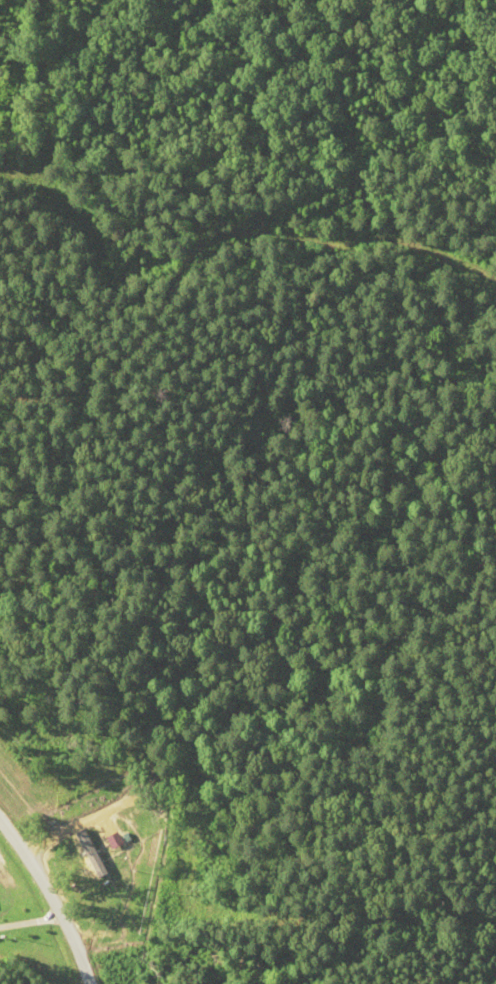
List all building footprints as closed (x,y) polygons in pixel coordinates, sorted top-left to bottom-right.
[(99,869),(107,861),(102,856),(110,848),(92,829),(75,845),(99,869)]
